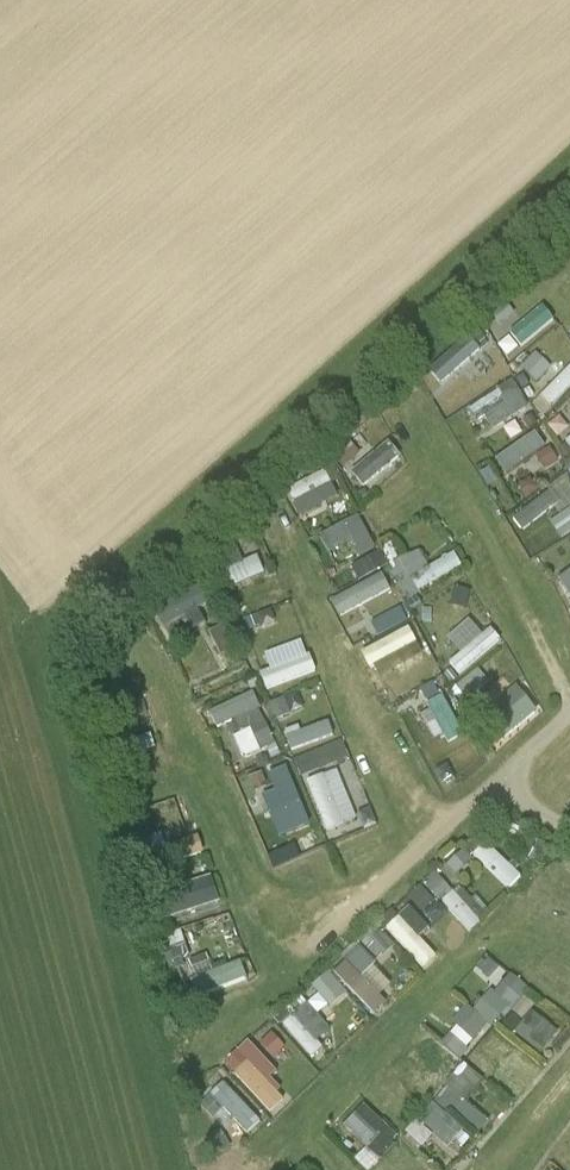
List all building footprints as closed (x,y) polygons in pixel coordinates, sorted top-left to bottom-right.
[(498,344),(510,357),(554,318),(542,305),(498,344)] [(521,367),(537,382),(551,367),(535,352),(521,367)] [(533,404),(545,415),(569,388),(569,365),(533,404)] [(482,433),(529,411),(515,382),(468,404),(482,433)] [(535,453),(547,470),(558,461),(537,430),(495,458),(506,474),(535,453)] [(350,471),(362,487),(401,456),(389,440),(350,471)] [(349,472),(367,457),(356,444),(338,460),(349,472)] [(316,490),(331,483),(325,471),(286,488),(298,517),(323,506),(316,490)] [(553,492),(512,517),(520,530),(561,505),(553,492)] [(550,520),(562,538),(569,533),(569,506),(550,520)] [(358,515),(319,535),(327,551),(351,539),(360,557),(376,549),(358,515)] [(217,558),(222,571),(243,562),(238,549),(217,558)] [(406,598),(463,567),(454,552),(428,566),(419,549),(388,566),(406,598)] [(357,579),(387,569),(381,552),(351,563),(357,579)] [(259,558),(220,571),(226,588),(265,575),(259,558)] [(569,598),(569,569),(557,577),(569,598)] [(157,606),(166,624),(207,604),(199,586),(157,606)] [(273,608),(243,618),(248,632),(278,621),(273,608)] [(382,666),(406,656),(401,643),(419,635),(412,620),(370,639),(382,666)] [(459,655),(450,661),(455,671),(501,644),(492,629),(480,636),(471,620),(447,634),(459,655)] [(208,634),(223,654),(235,645),(220,626),(208,634)] [(306,657),(297,659),(294,644),(267,651),(275,683),(310,675),(306,657)] [(480,669),(457,684),(466,698),(489,682),(480,669)] [(508,736),(538,709),(512,681),(482,709),(508,736)] [(217,727),(260,708),(252,692),(210,711),(217,727)] [(447,743),(463,735),(443,694),(427,702),(447,743)] [(273,721),(293,714),(286,697),(267,704),(273,721)] [(243,758),(275,743),(258,709),(244,716),(249,727),(232,735),(243,758)] [(291,750),(334,738),(330,723),(287,734),(291,750)] [(304,776),(320,768),(314,755),(298,763),(304,776)] [(351,761),(341,764),(355,798),(364,794),(351,761)] [(290,767),(271,772),(276,793),(266,796),(275,835),(305,828),(290,767)] [(338,770),(308,781),(326,830),(356,819),(338,770)] [(181,820),(174,800),(150,810),(158,829),(181,820)] [(154,869),(204,852),(198,834),(148,852),(154,869)] [(508,891),(521,878),(486,843),(474,855),(508,891)] [(463,851),(447,865),(455,874),(471,860),(463,851)] [(435,871),(422,884),(439,901),(452,889),(435,871)] [(172,913),(221,903),(216,876),(167,886),(172,913)] [(410,894),(427,922),(442,913),(424,885),(410,894)] [(462,885),(443,899),(465,929),(484,916),(462,885)] [(423,970),(438,958),(419,936),(428,929),(410,907),(387,926),(423,970)] [(372,924),(359,940),(380,959),(394,943),(372,924)] [(374,1016),(388,1004),(379,995),(392,983),(355,942),(341,955),(347,961),(334,973),(374,1016)] [(491,979),(500,966),(486,957),(478,969),(491,979)] [(241,961),(212,969),(210,961),(190,967),(198,994),(247,980),(241,961)] [(328,970),(310,987),(331,1008),(348,991),(328,970)] [(425,1030),(407,1054),(432,1074),(419,1091),(431,1100),(525,984),(508,971),(474,1013),(467,1007),(440,1041),(425,1030)] [(301,996),(276,1018),(309,1054),(334,1031),(301,996)] [(512,1008),(521,1019),(534,1009),(525,997),(512,1008)] [(531,1011),(514,1032),(539,1053),(557,1031),(531,1011)] [(273,1033),(261,1043),(274,1058),(286,1047),(273,1033)] [(225,1061),(272,1112),(286,1098),(269,1079),(277,1072),(248,1040),(225,1061)] [(509,1093),(530,1070),(507,1050),(487,1072),(509,1093)] [(478,1135),(489,1121),(465,1101),(483,1079),(464,1063),(406,1133),(423,1147),(432,1137),(448,1150),(467,1126),(478,1135)] [(243,1139),(262,1119),(221,1083),(203,1103),(243,1139)] [(365,1169),(367,1169),(399,1140),(365,1103),(343,1124),(365,1148),(354,1158),(365,1169)]
